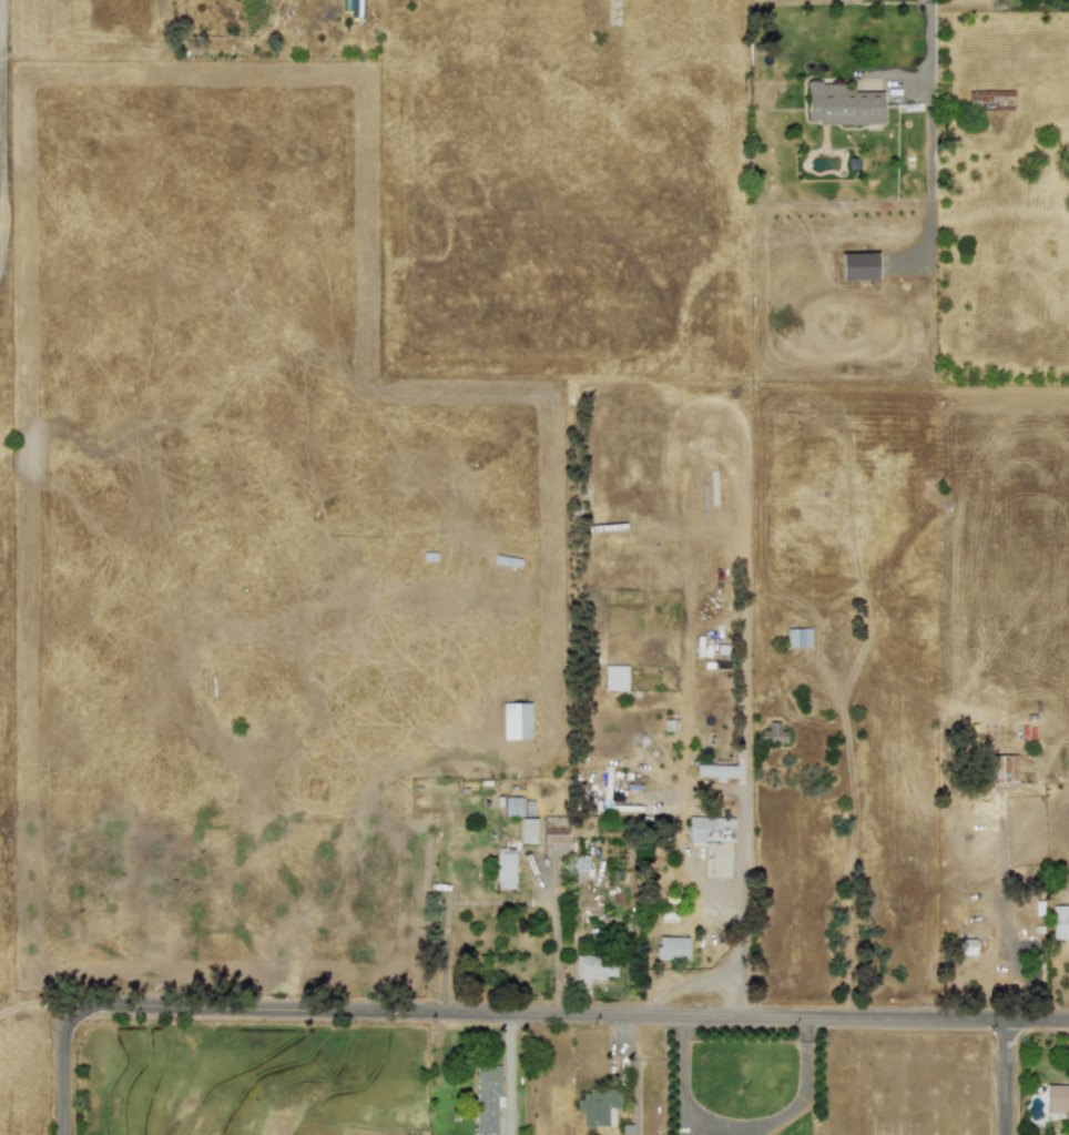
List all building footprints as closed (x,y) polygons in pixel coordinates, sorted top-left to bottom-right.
[(817,124),(882,124),(882,91),(842,91),(842,82),(806,83),(807,120),(817,120),(817,124)] [(1014,110),(1012,90),(968,91),(968,101),(994,100),(994,111),(1014,110)] [(968,110),(992,110),(992,101),(968,102),(968,110)] [(839,253),(841,281),(877,280),(876,252),(839,253)] [(810,628),(785,629),(786,648),(811,647),(810,628)] [(604,690),(627,690),(627,666),(604,666),(604,690)] [(529,739),(529,702),(502,702),(502,739),(529,739)] [(761,743),(786,743),(786,731),(778,730),(778,722),(767,721),(767,730),(761,730),(761,743)] [(984,756),(985,783),(1017,783),(1016,754),(984,756)] [(695,776),(714,777),(714,782),(725,782),(725,777),(735,778),(735,766),(695,764),(695,776)] [(521,798),(505,797),(503,815),(521,817),(521,798)] [(566,854),(567,817),(542,817),(541,853),(566,854)] [(733,818),(688,817),(688,841),(733,841),(733,818)] [(537,819),(520,818),(520,842),(536,843),(537,819)] [(513,889),(515,848),(496,848),(496,889),(513,889)] [(578,872),(588,872),(589,857),(570,857),(569,881),(577,881),(578,872)] [(1053,939),(1068,939),(1068,906),(1052,906),(1053,939)] [(688,936),(656,936),(655,960),(686,960),(688,936)] [(974,939),(959,940),(959,954),(975,954),(974,939)] [(574,977),(615,979),(615,956),(574,955),(574,977)] [(498,1065),(476,1065),(475,1134),(497,1134),(498,1065)] [(1046,1085),(1046,1112),(1068,1112),(1068,1085),(1046,1085)] [(618,1090),(579,1088),(578,1111),(582,1111),(582,1126),(613,1127),(614,1106),(618,1106),(618,1090)]
